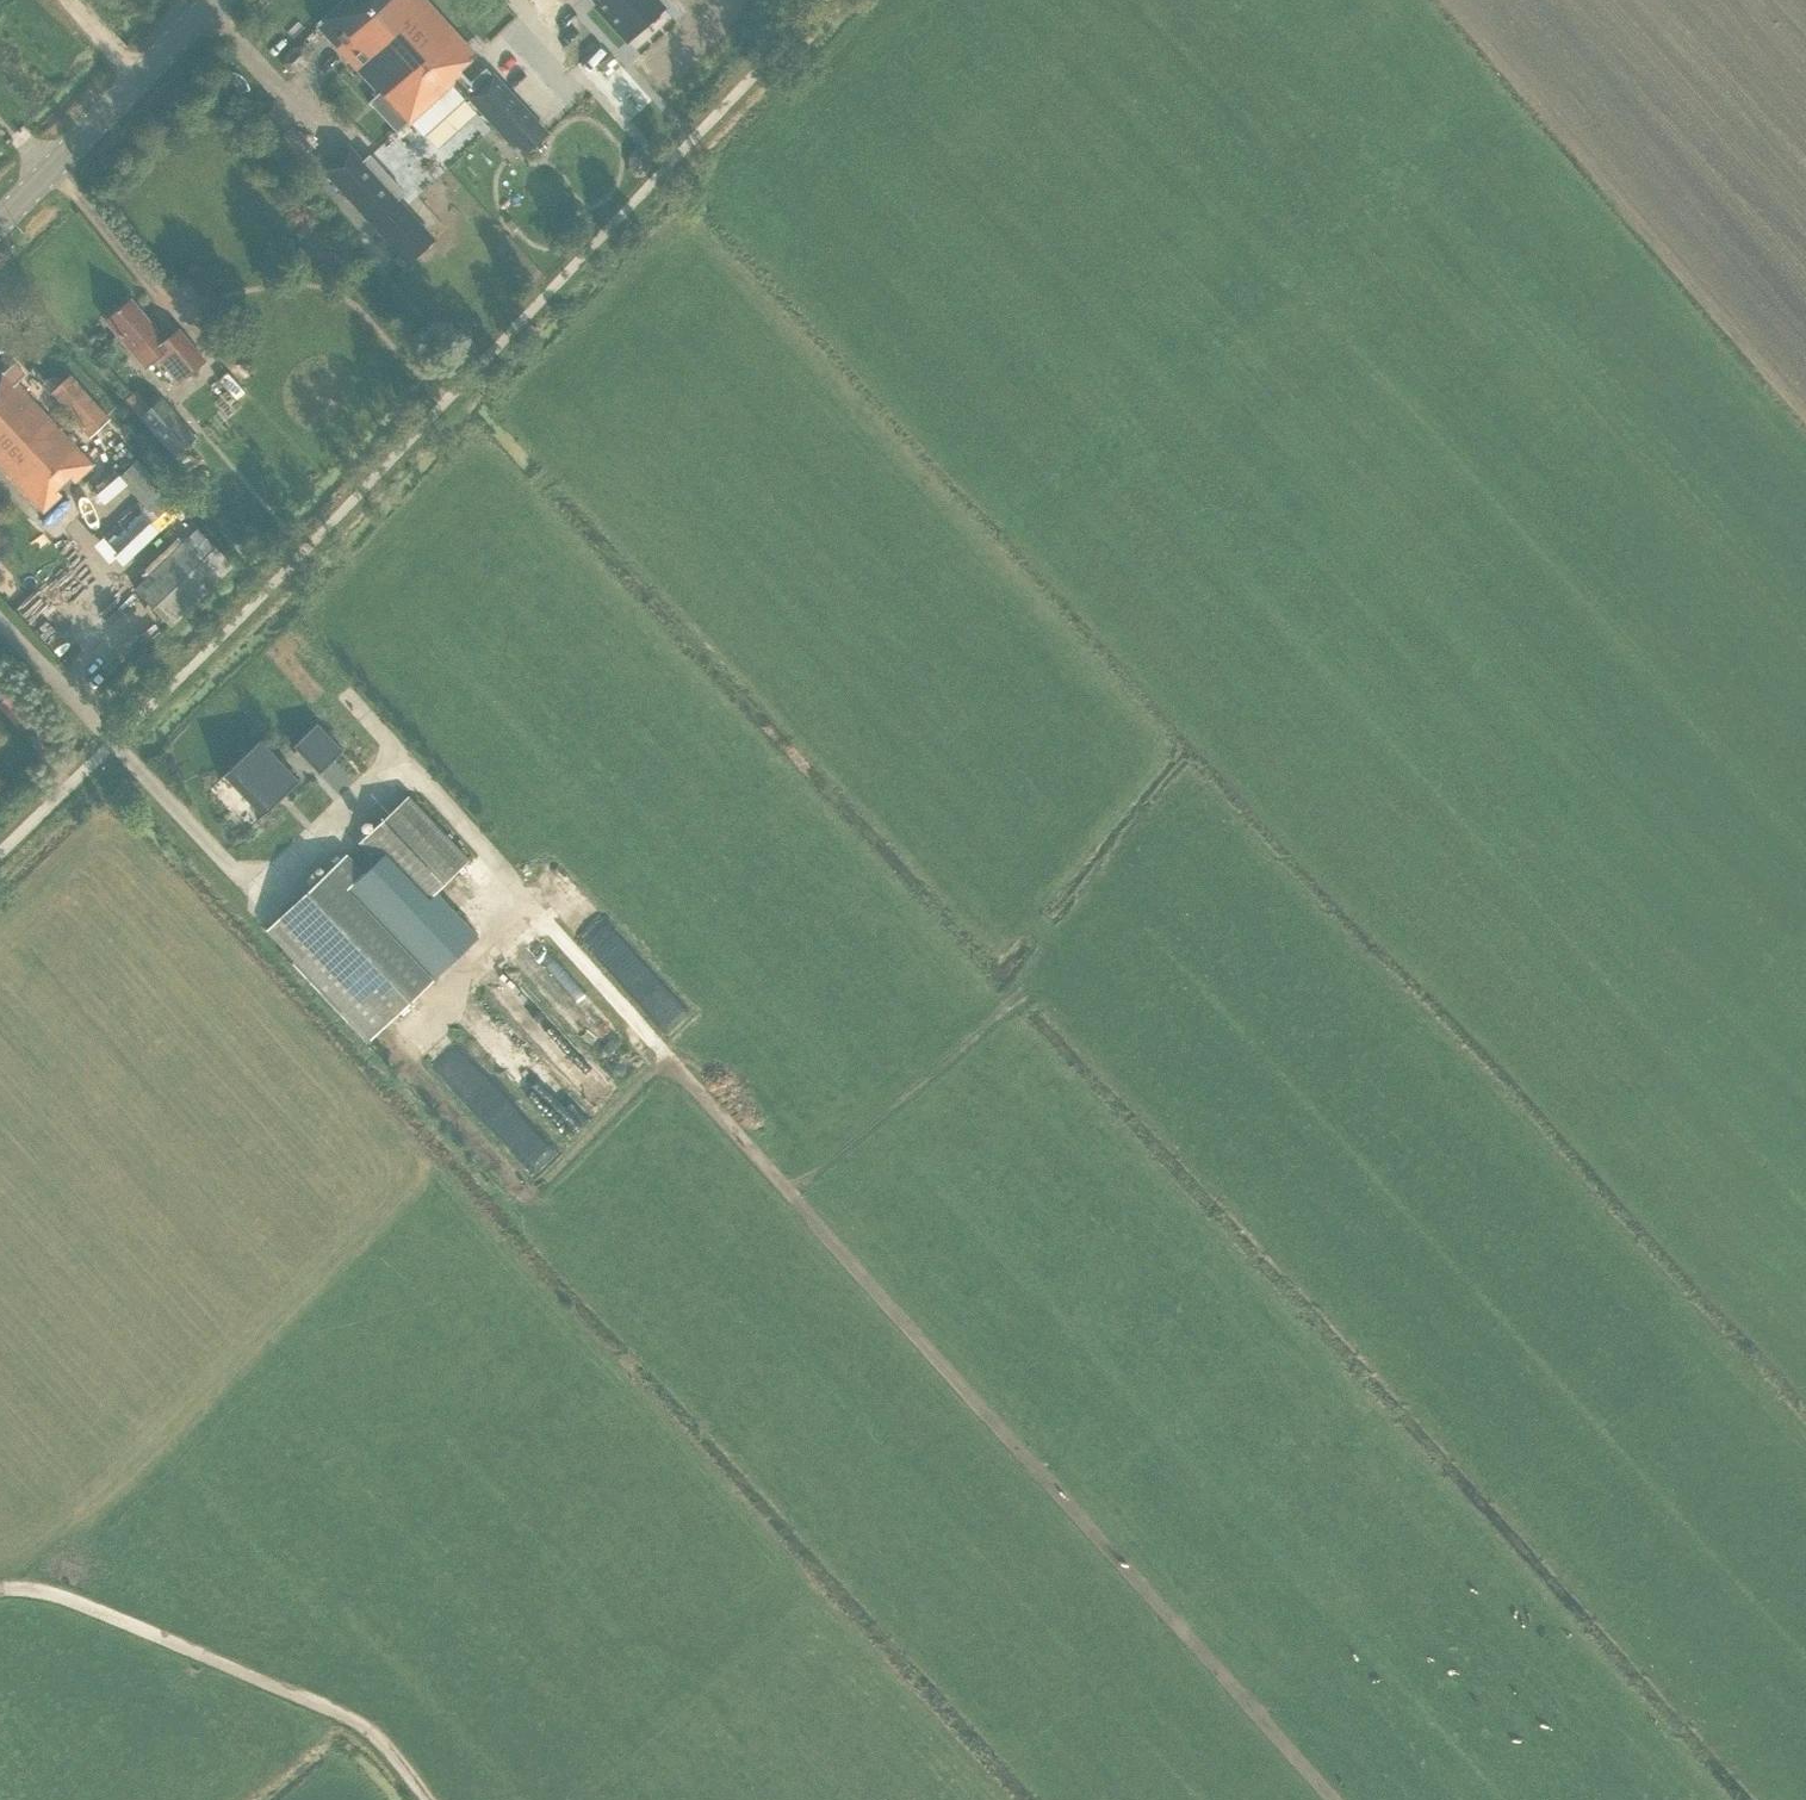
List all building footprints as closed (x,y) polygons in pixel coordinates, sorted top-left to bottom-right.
[(444,92),(360,0),(343,0),(316,25),(407,125),(444,92)] [(444,92),(453,83),(504,139),(528,152),(549,132),(493,72),(476,87),(461,70),(477,56),(426,0),(360,0),(444,92)] [(655,0),(600,0),(595,5),(628,40),(628,39),(661,8),(662,9),(663,8),(655,0)] [(611,54),(599,65),(608,74),(619,63),(611,54)] [(444,130),(453,147),(478,135),(469,117),(444,130)] [(324,137),(315,145),(332,162),(340,154),(324,137)] [(350,153),(324,176),(351,207),(405,269),(431,246),(378,186),(386,180),(370,162),(363,169),(350,153)] [(463,228),(450,239),(463,254),(475,244),(463,228)] [(169,345),(130,299),(106,320),(133,352),(137,348),(150,363),(157,357),(178,382),(205,360),(183,334),(169,345)] [(44,512),(61,495),(58,492),(72,479),(76,482),(94,465),(78,448),(35,402),(44,394),(14,362),(0,375),(0,465),(44,512)] [(51,392),(91,436),(110,419),(71,375),(51,392)] [(174,456),(193,441),(158,400),(140,416),(174,456)] [(171,625),(219,578),(183,541),(135,588),(171,625)] [(317,722),(293,745),(319,773),(343,750),(317,722)] [(223,775),(261,816),(299,780),(260,739),(219,779),(223,775)] [(469,859),(409,796),(359,843),(377,862),(365,873),(347,855),(267,930),(370,1038),(478,935),(435,891),(469,859)] [(489,1089),(484,1093),(537,1150),(556,1133),(497,1068),(482,1082),(489,1089)]
